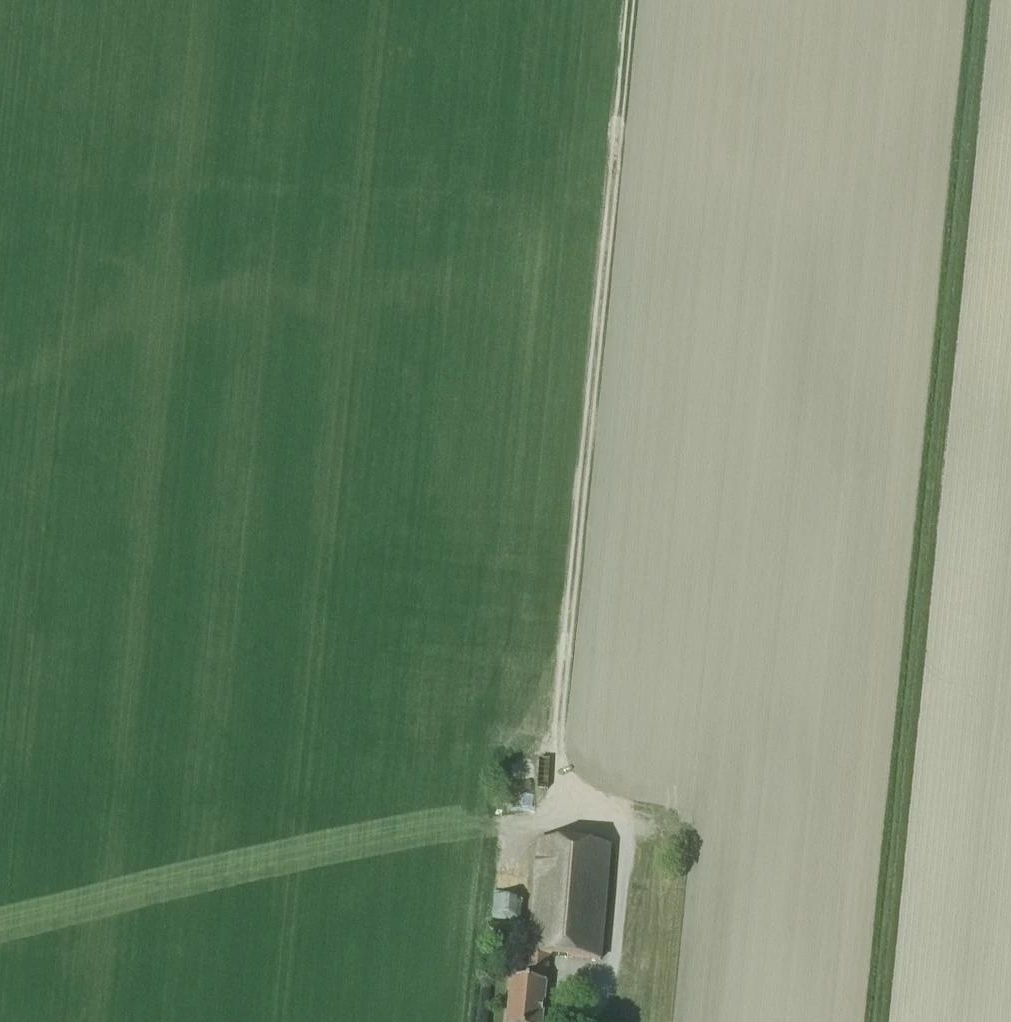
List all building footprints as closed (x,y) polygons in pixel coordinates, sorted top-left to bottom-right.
[(549,955),(600,960),(611,846),(539,840),(527,973),(512,972),(508,1021),(543,1021),(549,955)] [(486,941),(519,944),(521,927),(488,924),(486,941)]
